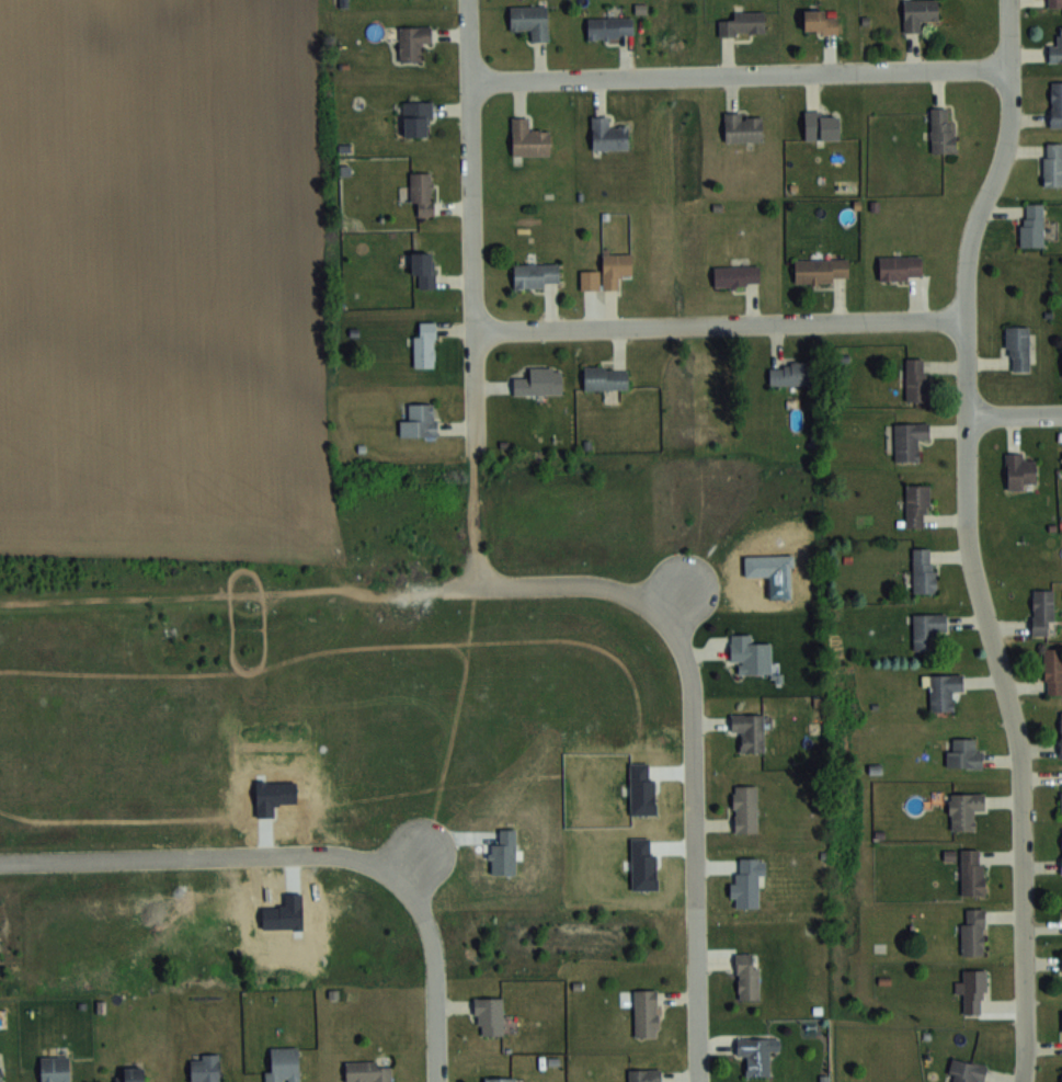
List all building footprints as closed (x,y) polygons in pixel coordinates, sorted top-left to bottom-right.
[(903,1),(903,33),(921,33),(921,21),(938,21),(938,1),(903,1)] [(510,29),(531,29),(531,40),(548,40),(548,5),(510,5),(510,29)] [(765,35),(765,11),(732,12),(732,20),(719,20),(719,35),(765,35)] [(837,33),(837,11),(804,11),(804,33),(837,33)] [(588,17),(588,38),(633,38),(633,17),(588,17)] [(399,26),(399,61),(420,61),(420,43),(431,43),(431,26),(399,26)] [(1060,26),(1060,40),(1049,40),(1049,61),(1061,61),(1061,26),(1060,26)] [(1050,81),(1050,126),(1061,126),(1061,81),(1050,81)] [(403,135),(431,135),(431,101),(403,101),(403,135)] [(931,108),(931,152),(955,152),(955,108),(931,108)] [(840,139),(840,111),(805,111),(805,139),(840,139)] [(724,141),(762,141),(762,113),(724,113),(724,141)] [(628,149),(627,127),(610,127),(610,116),(592,116),(592,149),(628,149)] [(550,130),(530,130),(530,118),(512,117),(512,154),(550,155),(550,130)] [(1061,186),(1061,142),(1043,142),(1043,186),(1061,186)] [(411,171),(411,216),(433,216),(433,171),(411,171)] [(1020,246),(1043,246),(1043,203),(1020,203),(1020,246)] [(435,252),(411,252),(411,276),(420,276),(420,288),(435,288),(435,252)] [(632,276),(632,254),(602,254),(602,270),(580,270),(580,289),(619,289),(619,276),(632,276)] [(879,280),(922,280),(922,256),(879,256),(879,280)] [(848,258),(795,258),(795,281),(848,281),(848,258)] [(514,263),(514,288),(545,288),(545,283),(559,283),(559,263),(514,263)] [(714,286),(760,286),(760,265),(714,265),(714,286)] [(434,367),(434,321),(414,321),(414,367),(434,367)] [(1006,370),(1029,370),(1029,327),(1006,327),(1006,370)] [(906,401),(928,401),(928,358),(906,358),(906,401)] [(770,385),(810,385),(810,362),(770,362),(770,385)] [(584,389),(628,389),(628,366),(584,366),(584,389)] [(562,393),(562,367),(528,367),(528,378),(514,378),(514,393),(562,393)] [(400,417),(400,436),(436,436),(436,403),(409,403),(409,417),(400,417)] [(918,461),(917,438),(929,438),(929,423),(892,423),(892,442),(894,442),(894,461),(918,461)] [(1006,488),(1035,488),(1035,455),(1006,455),(1006,488)] [(906,527),(928,527),(928,484),(906,484),(906,527)] [(912,593),(935,593),(935,548),(912,548),(912,593)] [(1054,589),(1032,589),(1032,634),(1054,634),(1054,589)] [(914,649),(935,649),(935,631),(945,631),(945,613),(914,613),(914,649)] [(743,674),(769,674),(769,648),(735,648),(735,661),(743,661),(743,674)] [(1044,648),(1045,694),(1061,694),(1061,648),(1044,648)] [(930,710),(953,710),(953,691),(962,691),(962,674),(930,674),(930,710)] [(764,752),(764,714),(730,715),(730,732),(741,732),(741,752),(764,752)] [(981,767),(981,738),(947,738),(947,767),(981,767)] [(757,785),(734,785),(734,832),(757,832),(757,785)] [(950,793),(950,829),(974,829),(974,812),(984,812),(984,793),(950,793)] [(961,895),(984,895),(984,849),(961,849),(961,895)] [(765,858),(734,857),(734,898),(735,898),(735,907),(759,907),(759,885),(765,885),(765,858)] [(984,908),(961,908),(961,955),(984,955),(984,908)] [(759,954),(735,954),(735,1001),(759,1001),(759,954)] [(986,969),(963,969),(963,981),(956,981),(956,992),(963,992),(963,1013),(986,1013),(986,969)] [(634,1036),(658,1036),(658,989),(634,989),(634,1036)] [(503,999),(476,999),(476,1037),(503,1037),(503,999)] [(770,1038),(736,1038),(736,1057),(746,1057),(746,1076),(770,1076),(770,1038)] [(267,1046),(267,1081),(299,1081),(299,1046),(267,1046)] [(191,1081),(220,1081),(220,1053),(191,1053),(191,1081)] [(40,1081),(69,1081),(69,1056),(40,1056),(40,1081)] [(986,1066),(953,1056),(945,1081),(981,1081),(986,1066)] [(391,1061),(346,1061),(346,1081),(391,1081),(391,1061)] [(122,1067),(122,1075),(115,1075),(115,1081),(144,1081),(144,1067),(122,1067)] [(660,1068),(629,1068),(629,1081),(660,1081),(660,1068)]
